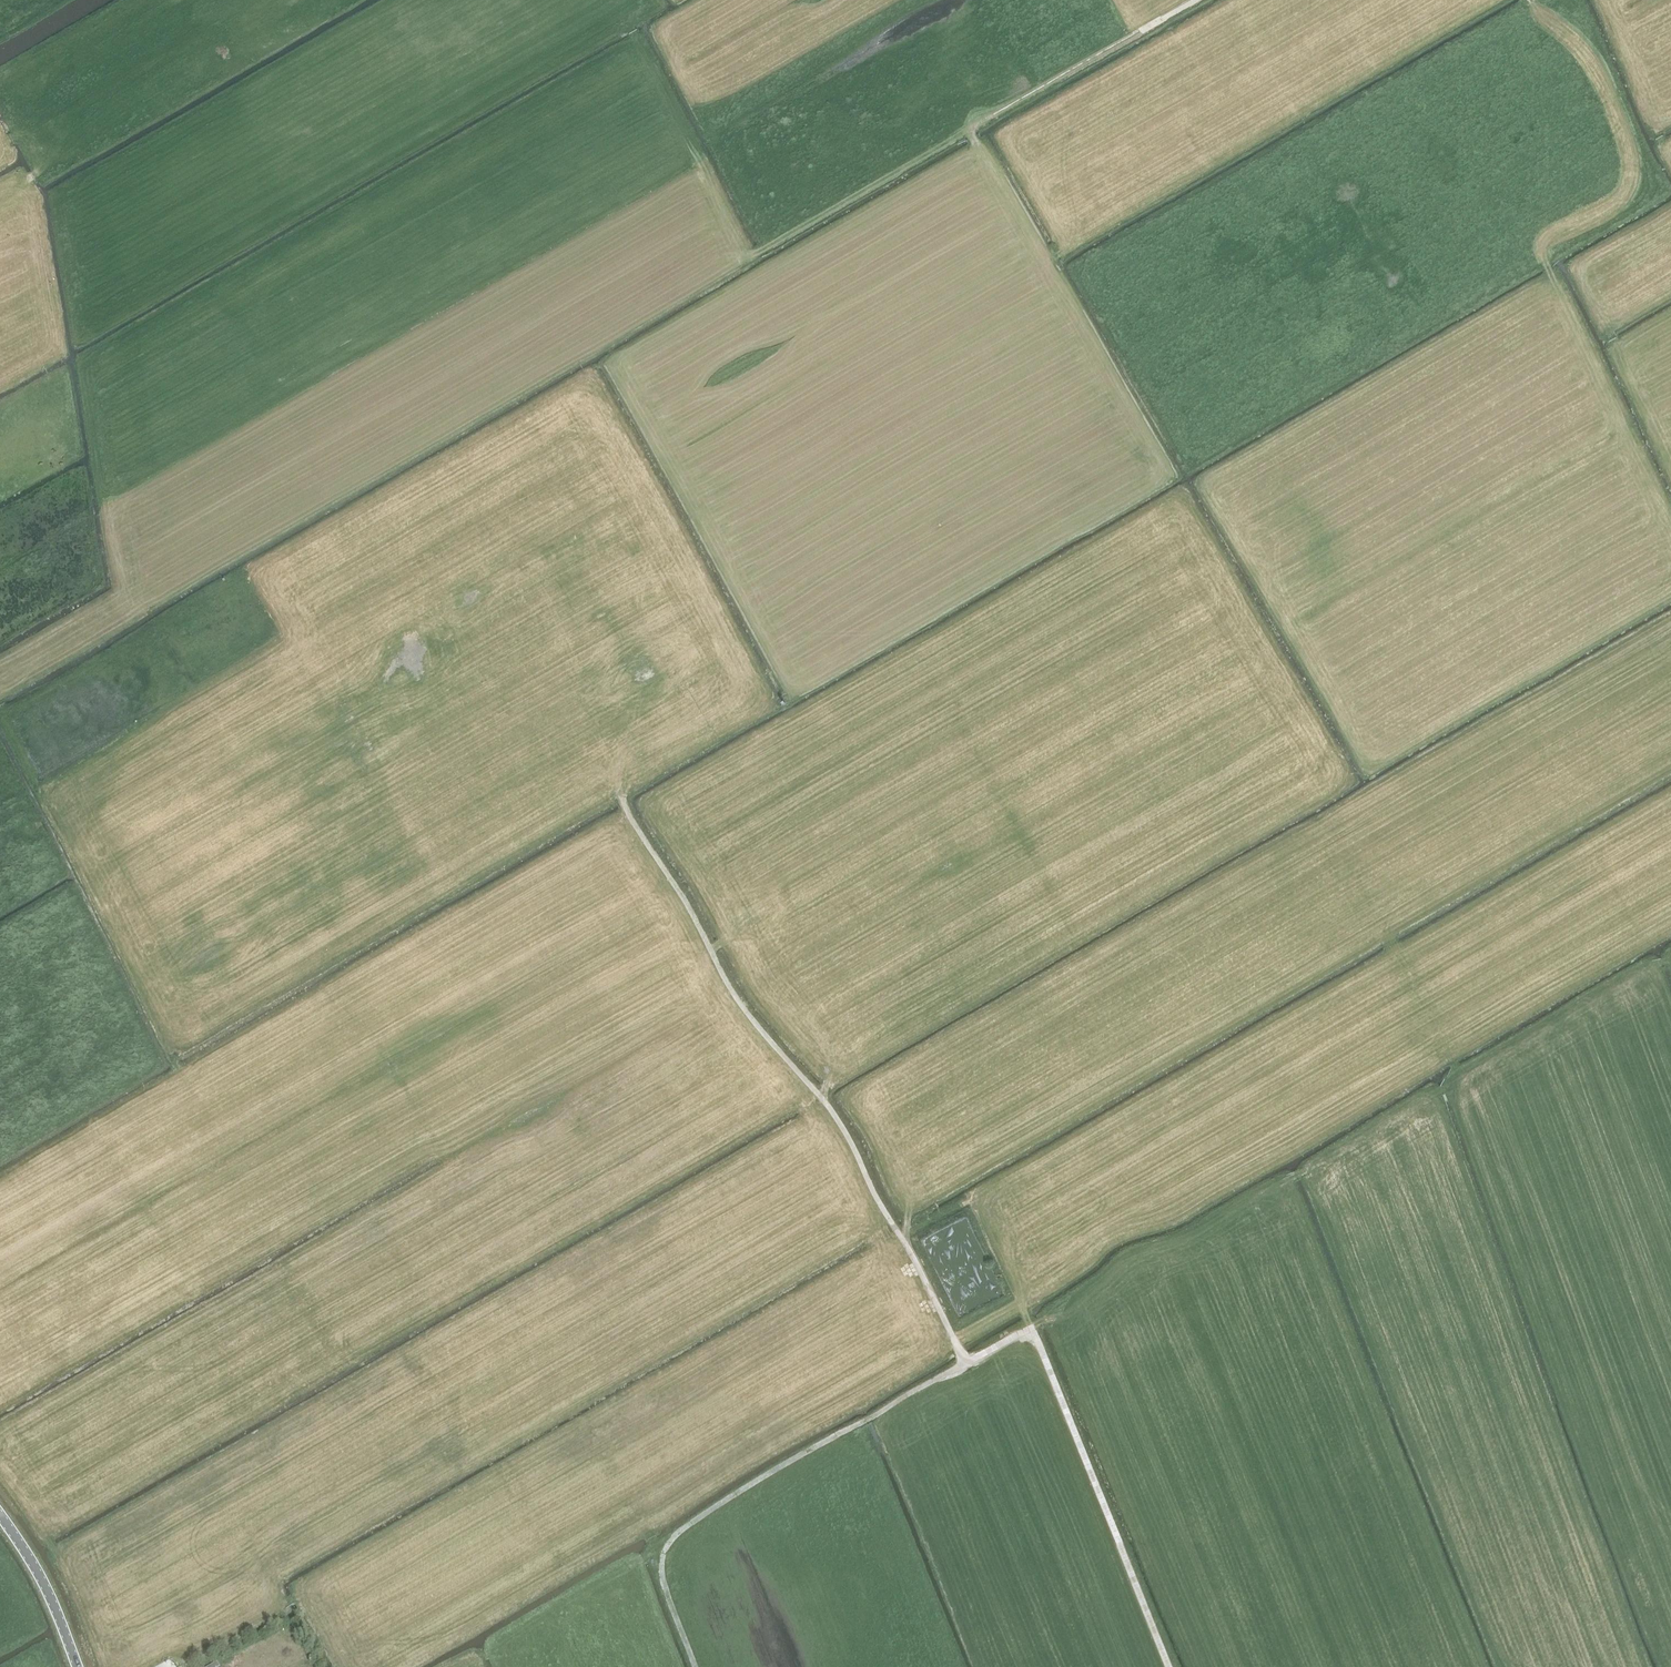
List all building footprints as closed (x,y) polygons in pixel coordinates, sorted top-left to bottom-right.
[(191,1663),(187,1657),(179,1661),(182,1666),(185,1666),(191,1663)]
